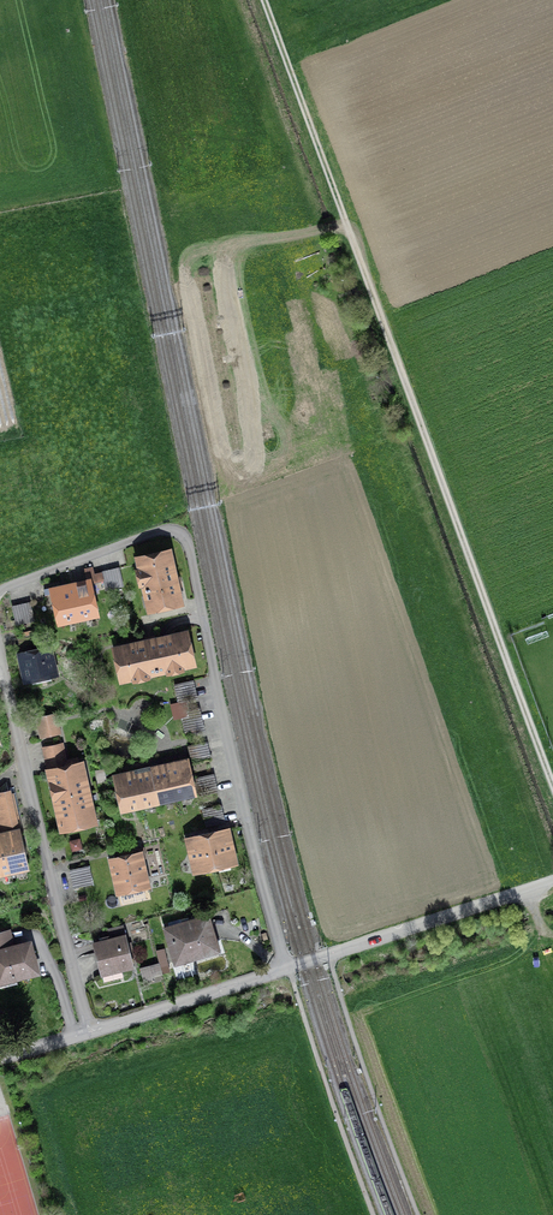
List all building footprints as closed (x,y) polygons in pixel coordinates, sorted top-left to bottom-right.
[(139,559),(150,608),(180,601),(169,552),(139,559)] [(88,583),(103,580),(102,573),(94,575),(92,568),(85,570),(88,582),(88,583)] [(123,586),(119,569),(110,571),(114,588),(123,586)] [(103,580),(105,590),(114,588),(110,571),(102,573),(103,580)] [(94,612),(95,613),(88,583),(88,582),(87,583),(74,586),(74,582),(70,583),(77,616),(78,617),(78,616),(94,612)] [(78,617),(77,616),(70,583),(66,584),(67,588),(54,590),(53,590),(60,621),(61,620),(77,616),(77,617),(78,617)] [(34,621),(30,604),(21,606),(25,622),(34,621)] [(12,608),(16,624),(25,622),(21,606),(12,608)] [(116,649),(123,678),(192,663),(185,633),(116,649)] [(19,638),(21,647),(38,643),(36,634),(19,638)] [(21,655),(27,679),(54,672),(48,649),(21,655)] [(192,681),(175,685),(177,693),(194,690),(192,681)] [(177,693),(179,702),(195,698),(194,690),(177,693)] [(199,713),(182,717),(184,726),(201,722),(199,713)] [(37,719),(41,736),(59,732),(55,715),(37,719)] [(184,726),(186,734),(203,731),(201,722),(184,726)] [(205,742),(188,746),(190,755),(207,751),(205,742)] [(44,748),(48,766),(65,762),(62,744),(44,748)] [(207,751),(190,755),(192,764),(209,760),(207,751)] [(186,761),(185,762),(168,766),(175,795),(175,796),(175,795),(192,792),(193,792),(186,761)] [(74,823),(76,824),(92,820),(80,765),(51,771),(53,782),(50,783),(55,804),(58,804),(63,825),(74,823)] [(175,796),(175,795),(168,766),(151,770),(158,799),(158,800),(158,799),(174,796),(175,796)] [(158,800),(158,799),(151,770),(134,774),(140,803),(141,804),(141,803),(157,799),(157,800),(158,800)] [(141,804),(140,803),(134,774),(117,777),(116,777),(123,808),(124,807),(140,803),(140,804),(141,804)] [(212,774),(196,778),(198,787),(214,783),(212,774)] [(0,787),(0,825),(2,834),(18,830),(7,781),(0,787)] [(214,783),(198,787),(200,795),(216,792),(214,783)] [(220,806),(203,809),(205,818),(222,814),(220,806)] [(205,818),(207,827),(224,823),(222,814),(205,818)] [(234,861),(227,832),(208,836),(215,865),(234,861)] [(19,833),(3,837),(10,869),(16,867),(17,872),(27,870),(23,854),(27,853),(25,845),(21,846),(19,833)] [(189,840),(196,869),(215,865),(208,836),(189,840)] [(0,871),(1,875),(11,873),(10,869),(3,837),(0,838),(0,871)] [(147,884),(140,854),(112,861),(118,890),(147,884)] [(71,870),(73,879),(90,875),(88,866),(71,870)] [(75,887),(92,884),(90,875),(73,879),(75,887)] [(166,928),(176,962),(218,950),(207,916),(166,928)] [(93,943),(101,974),(133,966),(125,935),(122,936),(122,934),(125,933),(122,925),(101,931),(103,941),(93,943)] [(37,972),(29,943),(6,949),(1,932),(0,933),(0,982),(37,972)] [(161,965),(169,963),(166,946),(158,948),(161,965)] [(141,968),(144,980),(153,978),(151,966),(141,968)]
